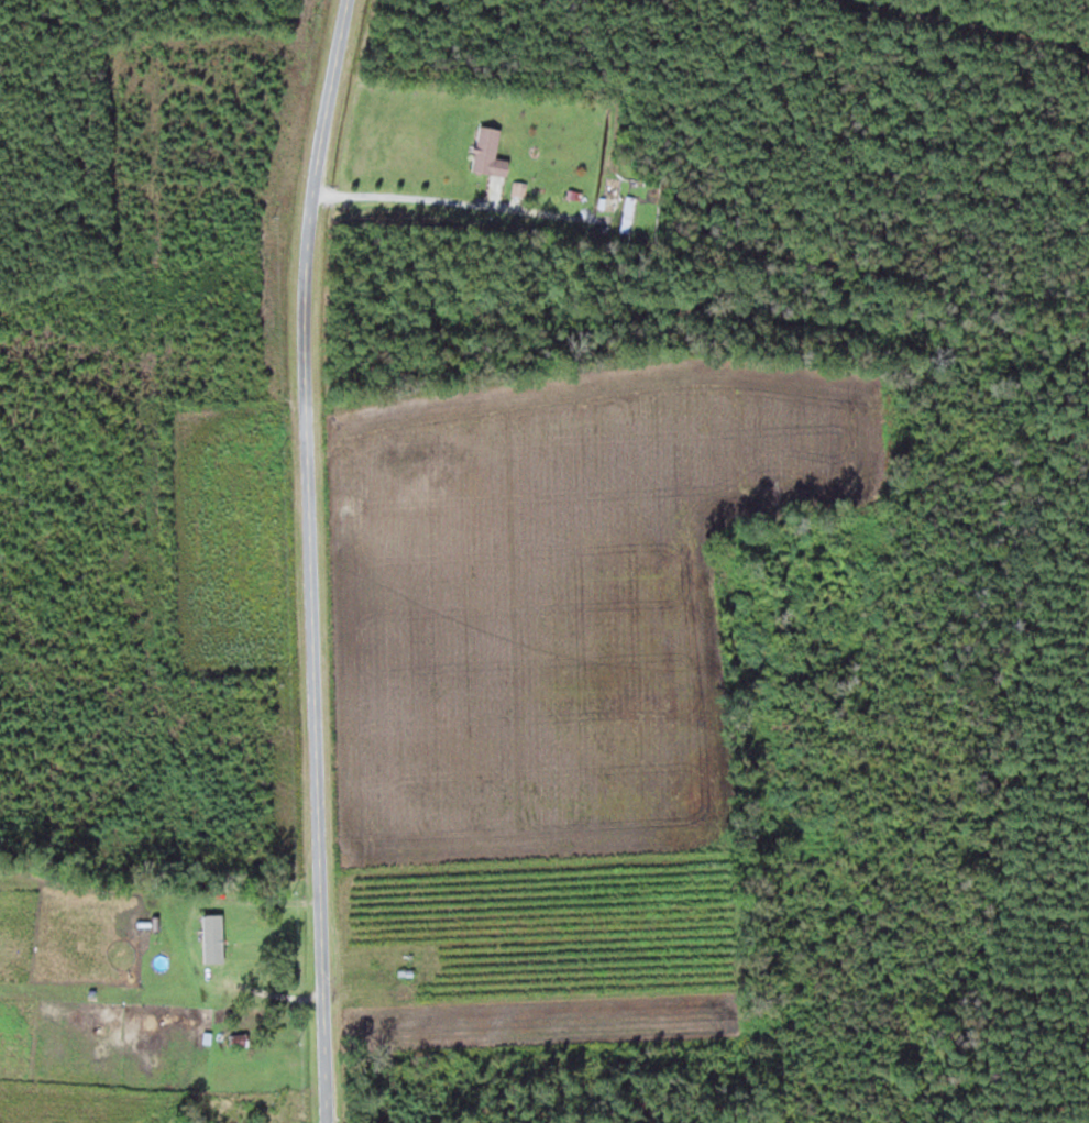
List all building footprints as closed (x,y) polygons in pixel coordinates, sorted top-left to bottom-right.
[(502,127),(479,124),(473,170),(509,175),(511,158),(499,157),(502,127)] [(638,197),(628,194),(620,230),(630,232),(638,197)] [(225,962),(225,907),(212,907),(212,962),(225,962)] [(233,1032),(233,1048),(250,1048),(250,1032),(233,1032)]
